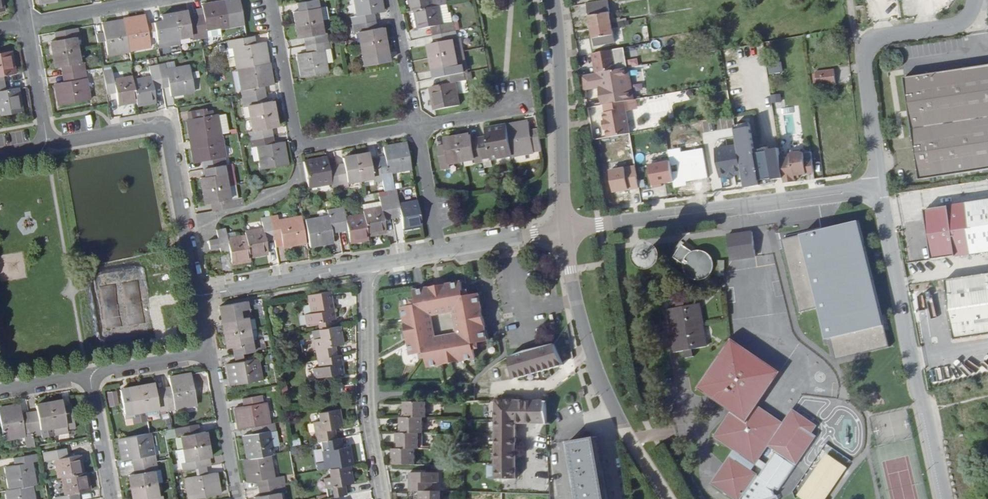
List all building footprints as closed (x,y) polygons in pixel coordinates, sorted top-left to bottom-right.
[(351,28),(374,23),(372,16),(380,15),(378,0),(353,0),(356,19),(350,20),(351,28)] [(410,15),(414,14),(434,10),(433,0),(407,0),(410,15)] [(445,8),(443,0),(433,0),(434,10),(438,10),(445,8)] [(324,1),(295,6),(296,14),(291,15),(294,28),(318,24),(327,22),(324,1)] [(193,18),(198,42),(204,40),(203,33),(217,31),(241,27),(236,2),(199,8),(201,17),(193,18)] [(612,29),(607,5),(586,9),(590,34),(612,29)] [(446,16),(445,8),(438,10),(441,28),(450,26),(448,16),(446,16)] [(429,30),(430,39),(454,34),(453,26),(450,26),(441,28),(438,10),(434,10),(414,14),(417,32),(429,30)] [(190,43),(198,42),(193,18),(185,20),(184,14),(170,17),(175,41),(189,39),(190,43)] [(162,43),(175,41),(170,17),(158,19),(159,25),(151,26),(153,34),(155,50),(163,48),(162,43)] [(121,23),(126,53),(148,49),(146,35),(144,27),(143,19),(121,22),(121,23)] [(105,58),(127,54),(126,53),(121,23),(99,27),(101,36),(103,44),(105,58)] [(356,35),(359,48),(383,44),(380,30),(375,31),(374,23),(351,28),(352,35),(356,35)] [(318,24),(294,28),(296,41),(302,40),(303,48),(326,44),(325,36),(320,37),(318,24)] [(144,27),(146,35),(153,34),(151,26),(144,27)] [(614,41),(612,29),(590,34),(593,52),(611,49),(609,41),(614,41)] [(48,44),(50,58),(74,53),(72,40),(76,39),(75,31),(52,35),(53,43),(48,44)] [(203,33),(204,40),(218,38),(217,31),(203,33)] [(454,34),(430,39),(432,46),(426,47),(429,61),(453,56),(451,43),(455,42),(454,34)] [(93,38),(95,46),(103,44),(101,36),(93,38)] [(229,43),(234,72),(236,72),(265,67),(261,46),(253,47),(252,39),(243,41),(229,43)] [(326,44),(303,48),(304,56),(296,57),(299,80),(325,76),(323,66),(321,53),(327,52),(326,44)] [(358,70),(386,65),(383,44),(359,48),(361,61),(356,62),(358,70)] [(636,46),(626,48),(626,55),(636,54),(636,46)] [(321,53),(323,66),(330,65),(327,52),(321,53)] [(58,70),(59,78),(83,73),(81,66),(77,67),(74,53),(50,58),(53,71),(58,70)] [(1,85),(0,78),(11,76),(7,54),(0,55),(0,86),(1,85)] [(456,69),(453,56),(429,61),(431,74),(438,73),(439,81),(462,77),(460,69),(456,69)] [(581,82),(583,96),(598,94),(600,104),(605,103),(606,110),(624,107),(631,105),(624,73),(616,75),(612,56),(590,60),(594,79),(581,82)] [(783,71),(780,59),(766,63),(769,75),(783,71)] [(975,172),(987,170),(987,65),(960,69),(952,70),(899,78),(916,181),(968,173),(975,172)] [(154,67),(159,92),(166,90),(168,98),(191,94),(186,69),(163,73),(162,66),(154,67)] [(236,72),(241,101),(264,97),(262,89),(270,88),(266,66),(265,67),(236,72)] [(151,94),(159,92),(154,67),(147,69),(149,80),(130,84),(133,104),(134,108),(153,104),(151,94)] [(100,74),(104,97),(113,96),(115,108),(133,104),(130,84),(129,80),(110,83),(109,72),(100,74)] [(818,88),(832,86),(830,72),(816,73),(818,88)] [(83,73),(59,78),(60,85),(52,87),(56,108),(86,103),(82,81),(84,81),(83,73)] [(462,77),(439,81),(440,88),(428,90),(432,112),(456,108),(452,86),(463,84),(462,77)] [(0,86),(0,117),(18,114),(14,91),(3,93),(1,85),(0,86)] [(666,104),(688,99),(686,90),(665,94),(666,104)] [(772,102),(780,101),(780,94),(771,95),(772,102)] [(241,101),(240,101),(242,109),(246,108),(249,122),(273,118),(270,104),(265,105),(264,97),(241,101)] [(606,135),(608,143),(630,139),(624,107),(606,110),(604,111),(605,118),(604,118),(605,126),(606,135)] [(186,115),(188,123),(204,120),(202,112),(186,115)] [(216,117),(219,136),(227,135),(224,116),(216,117)] [(185,123),(189,144),(219,139),(219,136),(216,117),(204,120),(188,123),(185,123)] [(273,118),(249,122),(251,134),(246,135),(248,144),(271,140),(270,131),(275,130),(273,118)] [(511,159),(539,154),(536,133),(528,134),(527,125),(505,129),(511,158),(511,159)] [(478,142),(481,161),(490,160),(490,162),(511,158),(505,129),(505,128),(484,132),(486,141),(478,142)] [(456,140),(460,165),(474,162),(474,167),(482,165),(481,161),(478,142),(470,143),(469,137),(456,140)] [(201,164),(202,172),(224,168),(219,139),(189,144),(188,144),(192,166),(201,164)] [(271,140),(248,144),(249,151),(256,149),(260,172),(285,168),(280,145),(272,146),(271,140)] [(456,140),(443,142),(444,148),(435,149),(440,173),(448,172),(447,167),(460,165),(456,140)] [(382,195),(385,194),(392,193),(388,175),(408,171),(404,146),(381,150),(383,159),(375,160),(380,184),(382,195)] [(372,185),(380,184),(375,160),(368,161),(367,156),(353,159),(358,183),(371,181),(372,185)] [(778,164),(782,189),(793,187),(792,183),(812,180),(809,159),(798,160),(798,157),(789,158),(789,162),(778,164)] [(333,168),(337,192),(345,190),(345,186),(358,183),(353,159),(340,161),(340,167),(333,168)] [(670,160),(645,163),(649,187),(673,184),(670,160)] [(302,165),(306,190),(328,186),(330,193),(337,192),(333,168),(326,170),(325,164),(324,161),(302,165)] [(606,169),(609,192),(637,188),(633,165),(606,169)] [(198,181),(201,194),(225,190),(223,176),(227,176),(226,168),(224,168),(202,172),(204,180),(198,181)] [(209,206),(210,215),(238,210),(240,209),(242,207),(241,201),(232,202),(227,202),(225,190),(201,194),(203,207),(209,206)] [(401,232),(419,229),(414,205),(396,207),(393,193),(392,193),(385,194),(390,221),(398,220),(401,232)] [(380,223),(390,221),(385,194),(382,195),(376,196),(378,211),(360,214),(361,218),(364,238),(382,235),(380,223)] [(952,257),(987,251),(987,201),(944,207),(952,257)] [(928,260),(952,257),(944,207),(921,211),(928,260)] [(332,213),(336,235),(345,234),(347,245),(365,242),(364,238),(361,218),(342,221),(340,211),(332,213)] [(329,237),(336,235),(332,213),(325,214),(326,220),(303,224),(308,249),(330,246),(329,237)] [(267,220),(272,243),(279,242),(281,250),(304,246),(299,221),(276,225),(275,219),(267,220)] [(263,245),(272,243),(267,220),(259,222),(261,232),(242,236),(243,240),(247,260),(265,257),(263,245)] [(803,235),(810,266),(822,314),(828,338),(884,325),(860,222),(803,235)] [(229,268),(248,264),(247,260),(243,240),(225,243),(223,232),(214,234),(216,242),(217,251),(218,257),(227,255),(229,268)] [(731,260),(756,257),(753,232),(728,235),(731,260)] [(207,253),(217,251),(216,242),(206,244),(207,253)] [(660,247),(659,247),(657,247),(656,248),(655,249),(654,250),(653,251),(652,253),(652,254),(652,256),(653,257),(653,259),(654,260),(655,261),(657,262),(658,262),(660,262),(661,262),(663,262),(664,261),(665,260),(666,259),(667,258),(668,256),(668,255),(668,253),(667,252),(666,250),(666,249),(664,248),(663,247),(662,247),(660,247)] [(700,251),(693,252),(687,256),(685,262),(685,270),(689,276),(694,279),(700,280),(706,278),(710,274),(714,268),(714,261),(712,258),(709,254),(705,252),(700,251)] [(822,314),(810,266),(790,271),(801,319),(822,314)] [(941,280),(950,341),(987,335),(987,273),(941,280)] [(424,299),(423,293),(410,295),(413,309),(398,312),(408,359),(422,356),(424,371),(472,362),(470,348),(484,345),(476,297),(461,300),(458,286),(446,288),(448,295),(424,299)] [(446,288),(423,293),(424,299),(448,295),(446,288)] [(318,325),(333,323),(336,322),(333,303),(311,307),(312,317),(305,318),(307,327),(318,325)] [(704,326),(700,304),(668,310),(672,331),(671,331),(674,352),(706,347),(703,326),(704,326)] [(249,320),(246,305),(217,310),(222,338),(247,334),(245,324),(244,321),(249,320)] [(247,334),(254,333),(253,323),(245,324),(247,334)] [(319,334),(334,332),(333,323),(318,325),(319,334)] [(344,348),(341,330),(334,332),(319,334),(317,335),(318,342),(313,343),(316,364),(335,361),(333,350),(344,348)] [(256,344),(254,333),(247,334),(249,347),(254,346),(256,344)] [(247,334),(222,338),(224,351),(231,351),(232,358),(241,357),(255,354),(254,346),(249,347),(247,334)] [(777,498),(774,491),(776,489),(779,491),(816,437),(812,435),(818,426),(794,410),(784,423),(758,406),(782,372),(734,339),(701,387),(734,410),(716,436),(735,450),(713,483),(737,498),(774,498),(775,498),(777,498)] [(563,366),(556,343),(545,345),(532,349),(521,352),(510,356),(506,358),(513,380),(563,366)] [(241,357),(232,358),(233,367),(225,368),(228,389),(259,384),(255,363),(242,365),(241,357)] [(338,360),(335,361),(316,364),(318,372),(310,374),(312,384),(341,379),(338,360)] [(191,377),(167,381),(168,390),(161,391),(165,415),(172,414),(172,412),(196,408),(191,377)] [(165,415),(161,391),(152,392),(152,387),(139,389),(143,414),(156,411),(157,416),(165,415)] [(143,414),(139,389),(118,393),(123,423),(131,422),(130,416),(143,414)] [(115,390),(106,391),(107,405),(117,405),(115,390)] [(545,420),(543,398),(493,399),(495,477),(515,477),(515,420),(544,420),(545,420)] [(239,402),(240,410),(259,407),(258,399),(239,402)] [(426,416),(426,401),(403,401),(403,410),(405,410),(405,417),(399,417),(399,426),(401,426),(401,432),(419,432),(423,432),(422,416),(426,416)] [(60,409),(59,404),(46,406),(51,430),(64,428),(65,432),(72,431),(68,408),(60,409)] [(51,430),(46,406),(33,409),(33,414),(26,416),(30,439),(37,437),(37,433),(51,430)] [(240,410),(232,411),(236,433),(239,432),(248,431),(266,428),(263,406),(259,407),(240,410)] [(32,450),(30,439),(26,416),(18,417),(17,409),(0,412),(0,441),(0,443),(22,439),(24,451),(32,450)] [(310,427),(313,447),(318,446),(337,442),(335,433),(346,431),(343,412),(315,416),(317,426),(310,427)] [(250,438),(240,440),(245,463),(268,459),(271,458),(267,435),(273,434),(272,427),(266,428),(248,431),(250,438)] [(51,430),(52,439),(65,437),(65,432),(64,428),(51,430)] [(197,436),(196,428),(172,432),(174,440),(179,439),(181,453),(205,448),(203,435),(197,436)] [(395,457),(395,464),(416,463),(415,447),(420,447),(419,432),(401,432),(396,433),(396,441),(398,441),(398,448),(393,448),(393,457),(395,457)] [(151,457),(147,437),(117,442),(120,464),(129,462),(130,469),(153,465),(152,457),(151,457)] [(597,440),(572,445),(582,498),(608,498),(597,440)] [(342,450),(341,442),(337,442),(318,446),(321,463),(328,463),(329,473),(352,469),(356,469),(352,448),(342,450)] [(207,461),(205,448),(181,453),(183,466),(179,467),(180,475),(195,472),(204,471),(202,463),(207,461)] [(60,481),(80,477),(77,459),(65,461),(64,453),(40,457),(41,465),(53,463),(56,481),(60,481)] [(847,467),(829,455),(800,496),(804,498),(825,498),(847,467)] [(29,490),(32,489),(28,466),(34,465),(33,458),(10,462),(11,469),(3,470),(7,494),(29,490)] [(268,459),(245,463),(242,463),(246,487),(255,485),(256,492),(279,488),(278,481),(271,482),(268,459)] [(155,473),(153,465),(130,469),(132,477),(127,479),(129,492),(153,487),(151,474),(155,473)] [(326,474),(327,483),(321,484),(323,498),(347,498),(346,491),(355,489),(352,469),(329,473),(326,474)] [(407,471),(407,489),(415,489),(430,489),(430,481),(437,481),(437,470),(407,471)] [(205,478),(204,471),(195,472),(196,479),(205,478)] [(84,476),(80,477),(60,481),(62,498),(76,498),(76,497),(87,495),(84,476)] [(205,478),(196,479),(183,482),(186,498),(205,498),(217,497),(213,476),(205,478)] [(153,487),(129,492),(130,498),(155,498),(153,487)] [(279,488),(256,492),(257,498),(277,498),(276,497),(281,496),(279,488)] [(440,488),(430,489),(415,489),(415,498),(447,498),(440,498),(440,488)] [(29,490),(7,494),(4,494),(5,498),(30,498),(29,490)]
